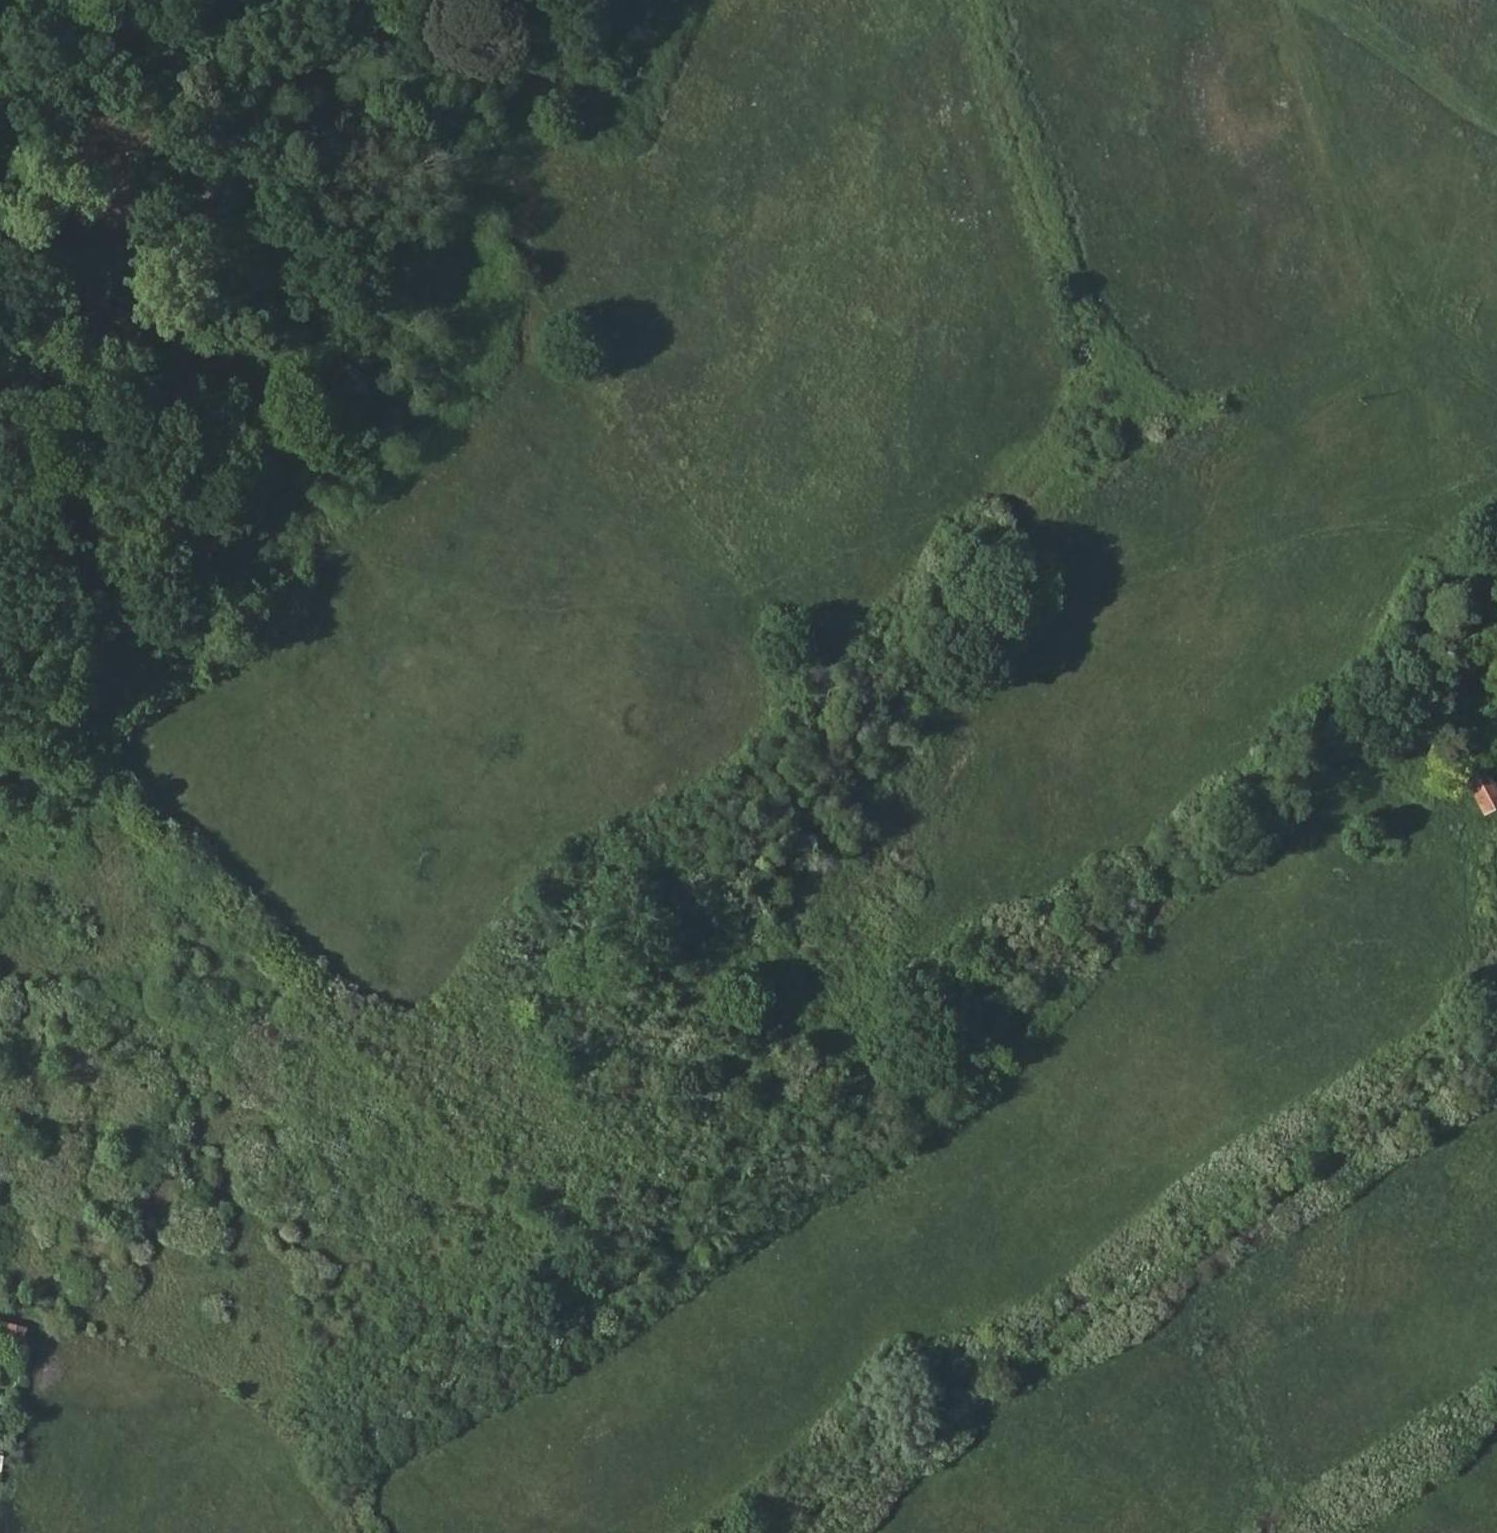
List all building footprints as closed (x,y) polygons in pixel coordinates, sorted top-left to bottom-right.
[(1467,783),(1482,814),(1496,806),(1496,791),(1487,773),(1467,783)]
